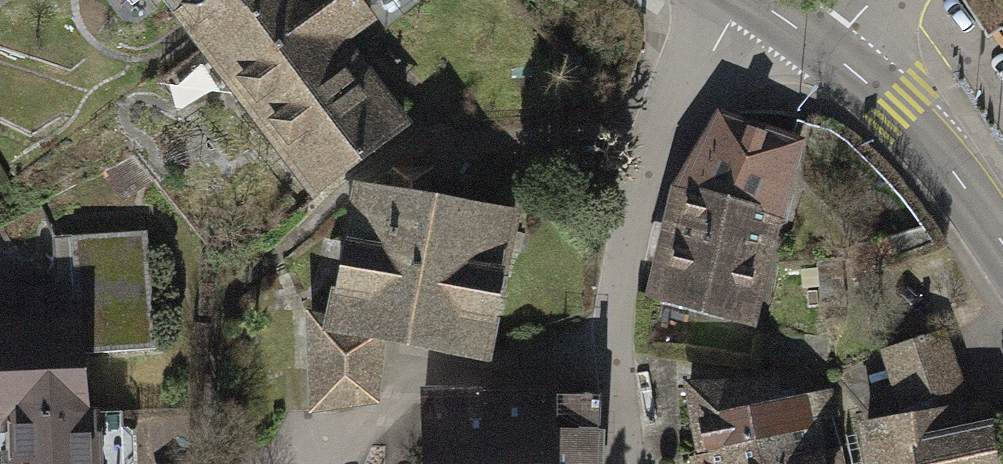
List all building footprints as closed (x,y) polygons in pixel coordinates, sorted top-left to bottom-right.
[(189,49),(253,0),(152,0),(189,49)] [(309,204),(415,122),(364,56),(394,33),(368,0),(253,0),(189,49),(309,204)] [(808,137),(717,103),(671,178),(786,212),(808,137)] [(762,324),(786,212),(671,178),(647,294),(762,324)] [(497,358),(530,213),(361,180),(324,312),(307,311),(309,410),(391,403),(391,336),(497,358)] [(91,402),(89,351),(154,349),(150,224),(72,227),(74,283),(0,285),(0,405),(91,402)] [(890,345),(908,407),(973,388),(955,327),(890,345)] [(684,375),(696,454),(842,445),(832,386),(786,392),(785,372),(684,375)] [(418,381),(420,463),(491,463),(490,382),(418,381)] [(490,382),(491,463),(610,463),(608,383),(490,382)] [(879,426),(887,463),(1002,463),(1002,429),(997,401),(879,426)] [(0,405),(0,463),(107,463),(105,402),(91,402),(0,405)] [(687,455),(689,463),(844,463),(842,445),(696,454),(687,455)]
